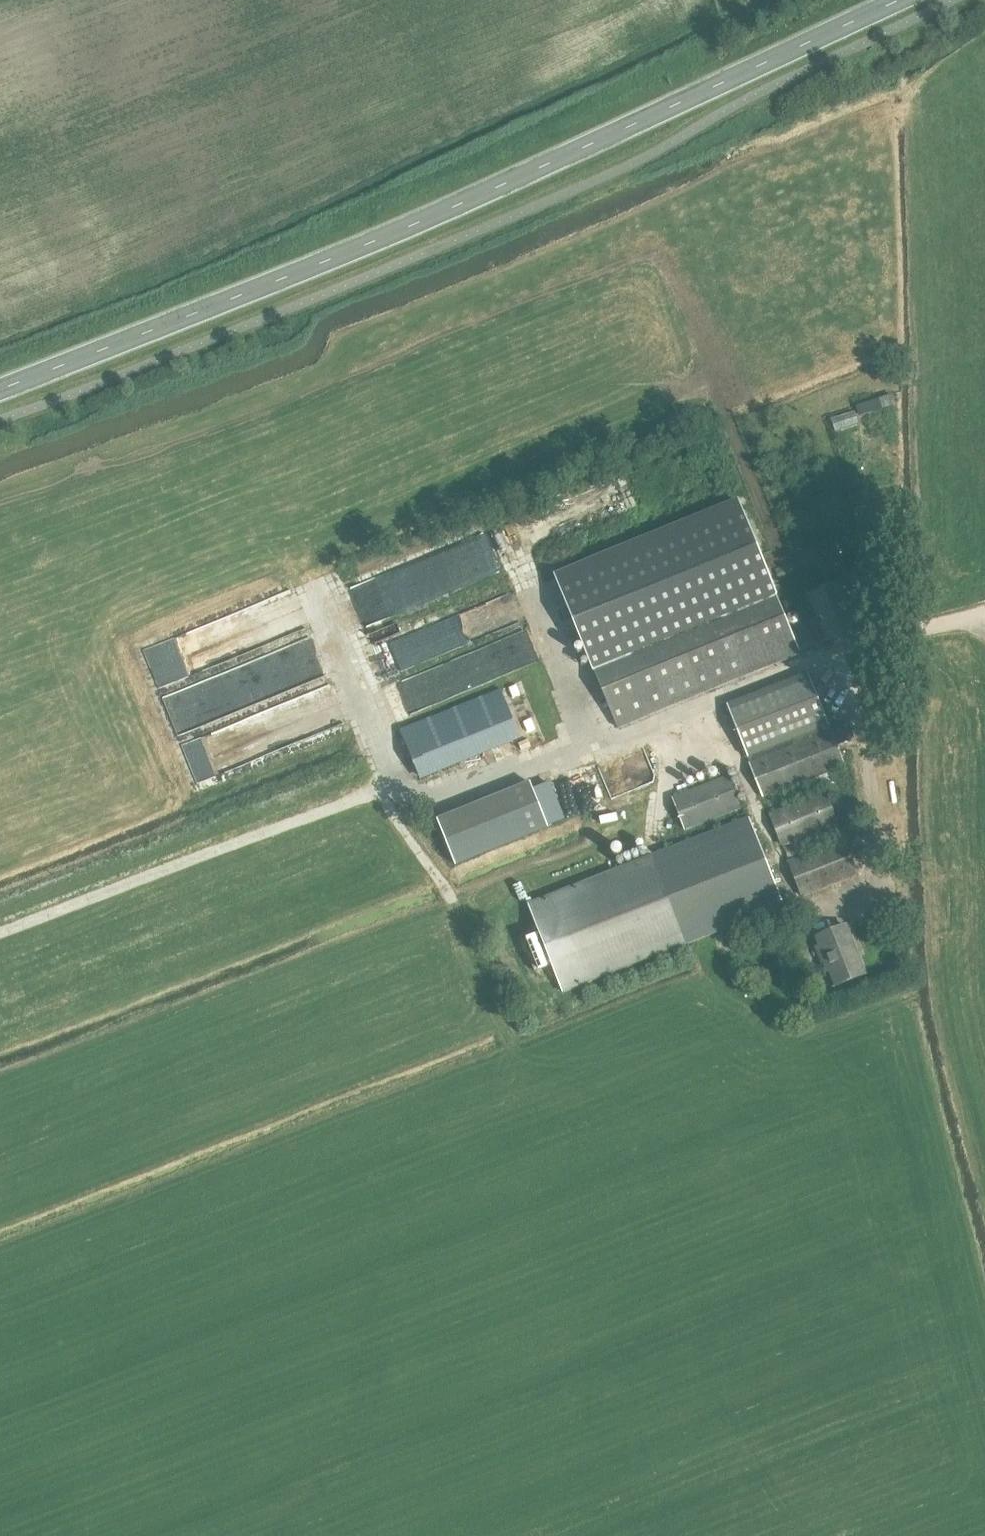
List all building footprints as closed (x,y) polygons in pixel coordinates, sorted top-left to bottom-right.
[(860,411),(896,402),(894,393),(858,402),(860,411)] [(833,416),(836,428),(860,421),(857,409),(833,416)] [(736,500),(555,574),(587,654),(594,670),(775,597),(769,581),(736,500)] [(775,597),(594,670),(617,728),(798,655),(797,652),(829,639),(830,642),(855,632),(836,585),(810,595),(819,618),(789,630),(775,597)] [(526,632),(384,683),(395,714),(537,663),(526,632)] [(763,798),(845,765),(808,673),(726,706),(763,798)] [(499,721),(496,713),(507,709),(500,690),(489,695),(401,731),(419,776),(507,740),(520,736),(513,716),(499,721)] [(838,746),(848,742),(842,726),(832,730),(838,746)] [(683,830),(741,808),(729,776),(671,798),(683,830)] [(530,782),(437,820),(456,867),(549,830),(530,782)] [(782,847),(839,824),(827,794),(770,817),(782,847)] [(528,907),(539,935),(527,939),(539,970),(551,965),(563,995),(686,946),(784,907),(749,818),(651,858),(528,907)] [(801,897),(858,874),(845,841),(788,864),(801,897)] [(864,976),(845,928),(817,940),(820,948),(815,951),(825,975),(831,973),(837,987),(864,976)]
